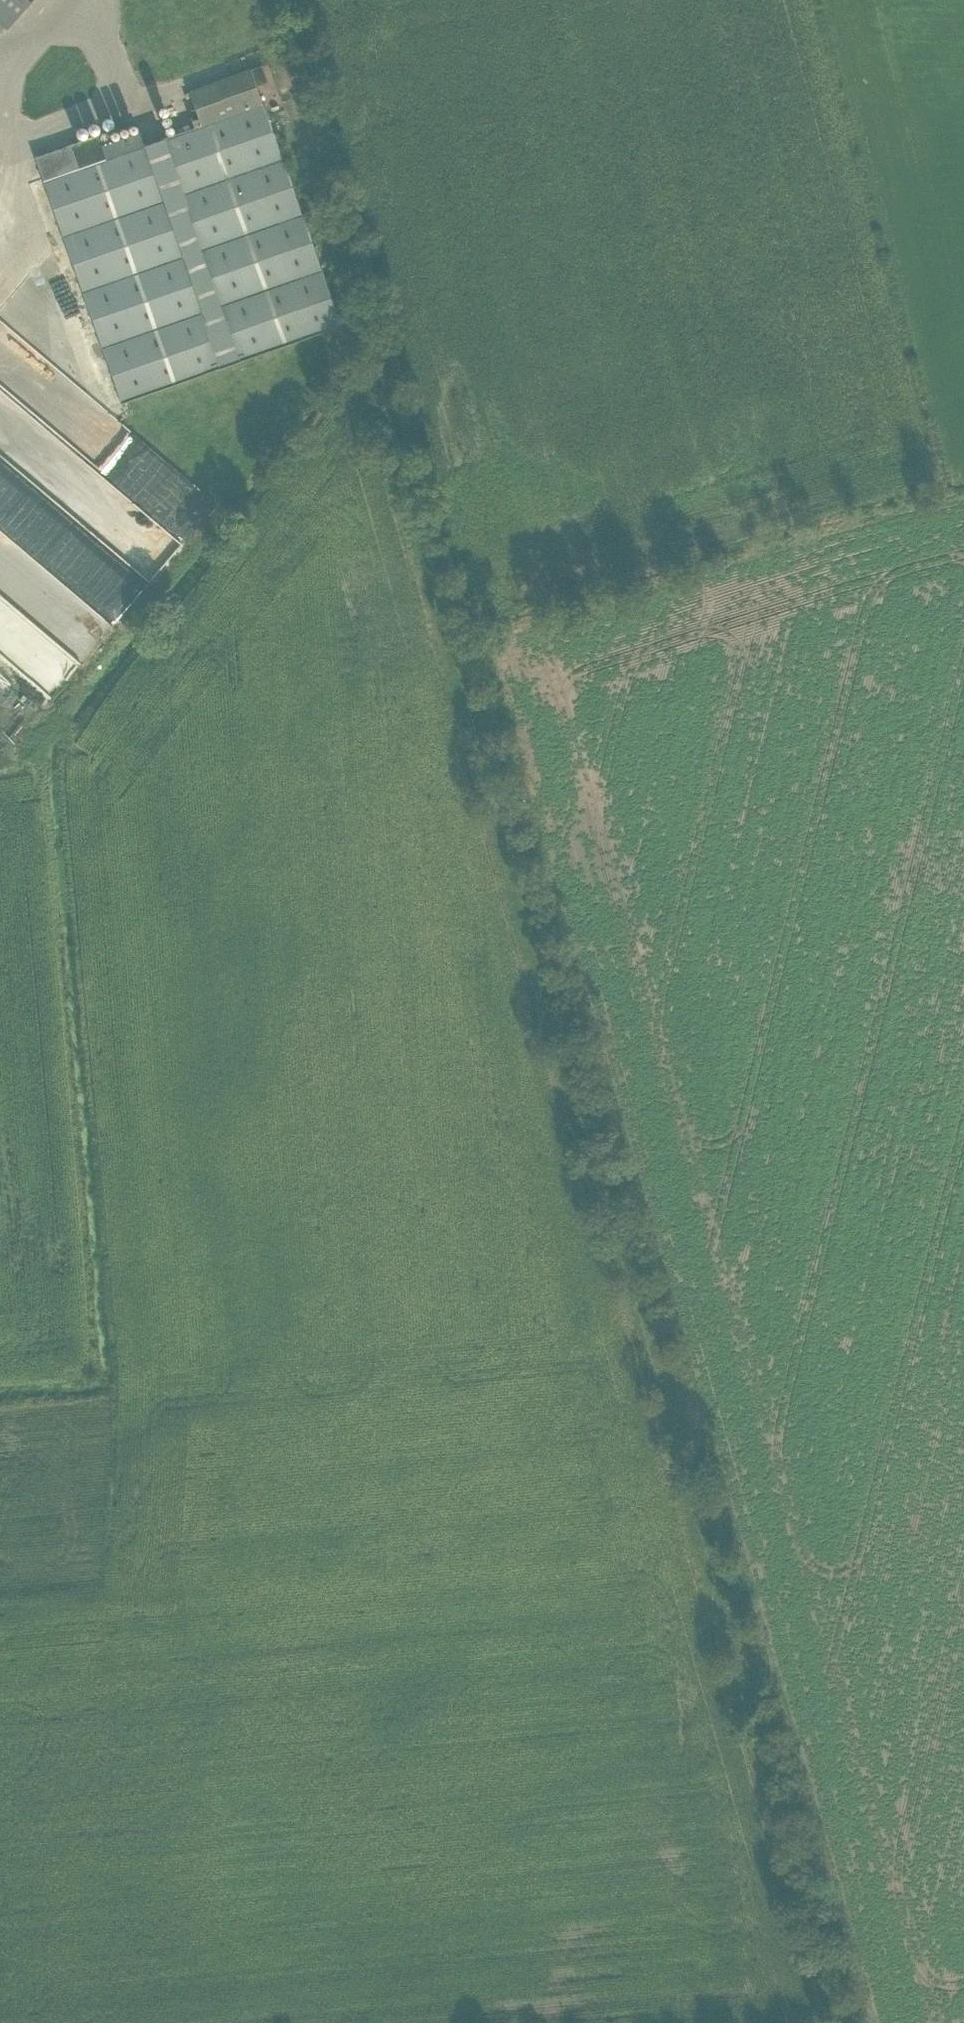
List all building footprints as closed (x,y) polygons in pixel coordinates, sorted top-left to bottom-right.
[(6,28),(29,0),(0,0),(0,22),(6,28)] [(119,400),(338,324),(252,75),(186,97),(195,123),(105,154),(98,133),(35,155),(119,400)]
